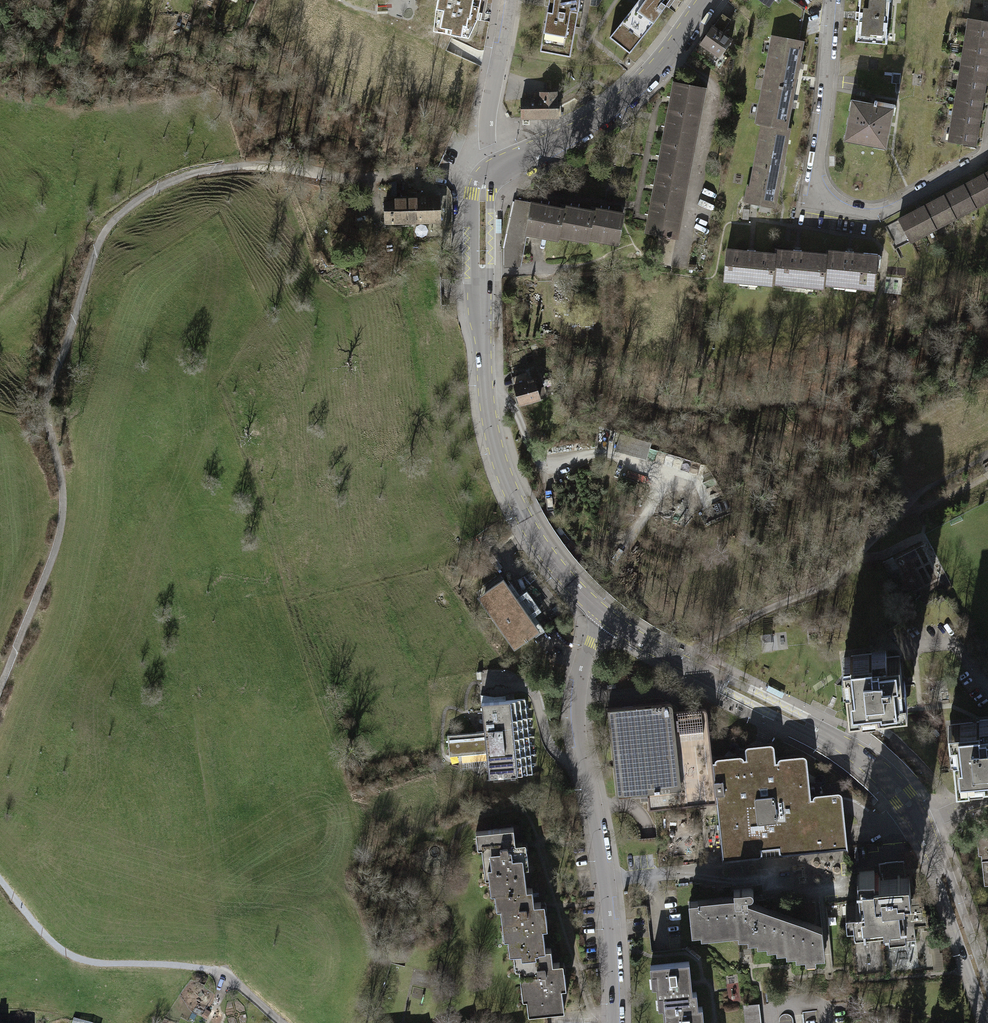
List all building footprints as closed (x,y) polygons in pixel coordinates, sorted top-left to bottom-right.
[(435,11),(437,11),(434,27),(445,29),(444,33),(469,38),(471,27),(467,26),(468,19),(477,20),(479,11),(473,9),(474,6),(474,4),(480,5),(481,0),(437,0),(435,11)] [(578,0),(548,0),(540,51),(569,56),(575,23),(578,0)] [(609,38),(630,52),(667,0),(636,0),(609,38)] [(790,0),(770,0),(766,5),(775,37),(799,41),(804,9),(792,1),(790,0)] [(862,42),(891,45),(894,0),(865,0),(862,42)] [(733,24),(724,18),(716,30),(725,36),(733,24)] [(974,38),(987,40),(987,21),(975,19),(973,31),(975,32),(974,38)] [(710,39),(704,49),(722,61),(735,42),(725,36),(716,30),(712,36),(709,34),(707,37),(710,39)] [(771,73),(770,81),(784,83),(783,87),(796,90),(800,71),(803,71),(804,63),(801,63),(805,42),(799,41),(775,37),(773,46),(777,46),(776,53),(772,52),(769,72),(771,73)] [(974,38),(972,38),(970,49),(972,49),(971,55),(987,58),(987,40),(974,38)] [(971,55),(968,55),(967,65),(970,66),(969,72),(987,75),(987,58),(971,55)] [(966,90),(987,93),(987,75),(969,72),(965,72),(964,83),(967,83),(966,90)] [(759,123),(768,125),(789,128),(793,109),(795,109),(796,102),(794,102),(796,90),(783,87),(784,83),(770,81),(768,89),(765,88),(762,108),(765,108),(763,115),(761,115),(759,123)] [(668,114),(695,119),(701,88),(674,83),(668,114)] [(591,92),(582,86),(575,98),(585,103),(591,92)] [(987,94),(987,93),(966,90),(963,89),(961,100),(963,100),(962,107),(985,111),(987,94)] [(541,99),(521,99),(521,118),(558,116),(557,98),(556,98),(556,92),(540,92),(541,99)] [(874,103),(852,99),(844,139),(886,147),(894,104),(874,100),(874,103)] [(961,118),(960,124),(982,128),(985,111),(962,107),(960,106),(958,117),(961,118)] [(695,119),(668,114),(663,142),(690,147),(695,119)] [(979,147),(982,128),(960,124),(957,124),(955,135),(958,135),(957,142),(954,141),(954,143),(979,147)] [(792,129),(789,128),(768,125),(757,188),(751,187),(749,202),(778,207),(792,129)] [(657,172),(684,177),(690,147),(663,142),(657,172)] [(652,201),(679,206),(684,177),(657,172),(652,201)] [(987,200),(987,185),(984,177),(982,174),(973,178),(975,182),(964,187),(974,207),(987,200)] [(954,193),(944,198),(954,217),(974,207),(964,187),(963,185),(953,190),(954,193)] [(384,205),(385,222),(437,220),(436,196),(421,197),(421,191),(415,192),(415,197),(386,198),(386,204),(384,205)] [(934,227),(954,217),(944,198),(943,195),(933,201),(934,204),(925,209),(934,227)] [(679,206),(652,201),(646,230),(659,232),(667,234),(666,236),(670,237),(670,235),(673,235),(679,206)] [(558,231),(562,207),(532,202),(531,205),(527,229),(557,234),(558,231)] [(527,229),(531,205),(516,203),(505,247),(505,265),(521,263),(527,229)] [(587,233),(591,209),(562,204),(562,207),(558,231),(587,236),(587,233)] [(909,240),(934,227),(925,209),(923,205),(919,207),(921,211),(909,217),(908,214),(898,219),(909,240)] [(591,209),(587,233),(617,238),(622,212),(592,207),(591,209)] [(667,234),(659,232),(653,262),(668,265),(673,235),(670,235),(670,237),(666,236),(667,234)] [(772,283),(772,282),(775,253),(726,249),(723,279),(772,283)] [(775,249),(775,253),(772,282),(823,286),(824,283),(826,253),(775,249)] [(826,250),(826,253),(824,283),(873,287),(876,254),(826,250)] [(593,316),(582,316),(582,327),(594,327),(593,316)] [(511,377),(514,385),(529,380),(526,373),(511,377)] [(533,379),(529,380),(514,385),(520,403),(539,397),(533,379)] [(651,448),(623,441),(620,454),(648,462),(651,448)] [(883,443),(872,449),(880,462),(891,456),(883,443)] [(496,568),(466,589),(508,651),(538,630),(496,568)] [(786,633),(765,637),(768,651),(789,647),(786,633)] [(871,653),(849,655),(850,659),(843,660),(844,669),(848,669),(849,683),(845,684),(848,712),(862,710),(861,707),(875,706),(875,710),(906,707),(905,693),(899,694),(897,680),(901,679),(899,655),(872,658),(871,653)] [(493,699),(480,695),(484,732),(446,735),(448,758),(486,755),(489,780),(533,776),(527,700),(504,702),(503,698),(493,699)] [(669,702),(608,709),(615,794),(646,791),(647,808),(716,800),(711,762),(706,711),(703,708),(672,711),(671,704),(669,702)] [(948,724),(949,739),(955,738),(956,750),(952,751),(955,782),(968,781),(968,775),(983,774),(983,777),(987,777),(987,723),(977,724),(977,721),(948,724)] [(716,800),(722,861),(772,857),(847,850),(843,806),(841,793),(810,796),(806,758),(804,755),(801,755),(780,757),(777,759),(777,761),(774,762),(773,745),(769,743),(757,744),(746,745),(744,749),(745,758),(743,759),(741,756),(739,755),(718,757),(715,759),(714,762),(711,762),(716,800)] [(489,894),(492,893),(525,890),(522,868),(527,867),(524,841),(513,842),(511,827),(474,831),(476,848),(479,847),(483,878),(487,878),(489,894)] [(977,840),(978,856),(981,855),(984,885),(987,885),(987,831),(986,832),(986,839),(977,840)] [(877,862),(878,872),(904,869),(903,859),(877,862)] [(848,915),(854,975),(885,972),(882,943),(915,939),(914,926),(928,925),(926,914),(924,914),(923,903),(921,903),(920,894),(910,895),(908,876),(905,876),(904,869),(878,872),(873,872),(873,869),(856,871),(859,900),(855,901),(855,903),(844,905),(846,916),(848,915)] [(530,889),(525,890),(492,893),(494,909),(498,909),(502,940),(505,939),(507,955),(512,955),(519,954),(519,958),(534,957),(534,953),(537,953),(537,951),(544,951),(543,949),(541,929),(546,929),(543,903),(532,905),(530,889)] [(731,899),(686,904),(689,931),(698,931),(698,935),(734,931),(734,935),(744,934),(744,938),(754,937),(754,942),(763,941),(763,945),(773,944),(773,948),(782,947),(783,952),(792,951),(792,955),(801,954),(802,958),(821,956),(818,928),(811,926),(809,929),(801,930),(800,925),(791,926),(791,922),(782,923),(781,919),(771,920),(771,915),(762,916),(762,912),(753,913),(752,908),(743,910),(742,905),(744,903),(744,898),(746,897),(748,897),(750,895),(750,891),(747,890),(746,889),(730,891),(731,899)] [(646,905),(632,906),(639,966),(649,965),(682,962),(681,950),(681,947),(663,949),(660,949),(650,950),(646,905)] [(524,999),(526,1015),(562,1011),(560,989),(564,988),(562,964),(550,965),(549,949),(543,949),(544,951),(537,951),(537,953),(534,953),(534,957),(519,958),(519,954),(512,955),(514,969),(517,968),(520,1000),(524,999)] [(661,995),(662,1010),(697,1007),(695,992),(691,992),(688,961),(682,962),(649,965),(650,974),(655,974),(657,995),(661,995)] [(743,1022),(759,1022),(757,1003),(741,1004),(743,1022)] [(701,1007),(697,1007),(662,1010),(663,1020),(668,1020),(668,1022),(703,1022),(701,1007)]
